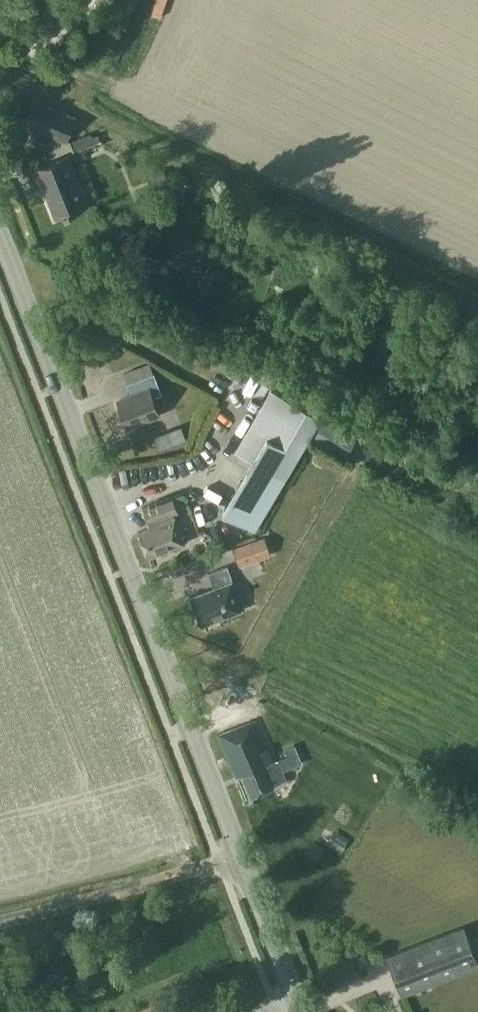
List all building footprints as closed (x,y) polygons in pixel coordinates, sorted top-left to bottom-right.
[(77,116),(34,98),(23,123),(66,141),(77,116)] [(69,141),(74,151),(100,140),(97,133),(92,135),(91,132),(69,141)] [(88,203),(68,154),(36,168),(56,217),(88,203)] [(131,394),(117,399),(127,425),(159,412),(153,395),(161,392),(154,375),(127,385),(131,394)] [(222,510),(254,529),(320,417),(269,387),(235,450),(253,460),(222,510)] [(188,424),(173,427),(176,443),(191,441),(188,424)] [(167,431),(154,436),(159,449),(172,444),(167,431)] [(148,556),(186,540),(174,511),(179,509),(173,493),(142,506),(150,526),(138,531),(148,556)] [(233,548),(239,566),(270,554),(264,536),(233,548)] [(200,623),(244,606),(228,563),(208,571),(213,585),(190,595),(200,623)] [(252,794),(279,783),(286,779),(278,759),(273,760),(255,716),(218,732),(236,775),(243,773),(252,794)] [(477,965),(477,963),(464,925),(386,954),(402,995),(477,965)]
